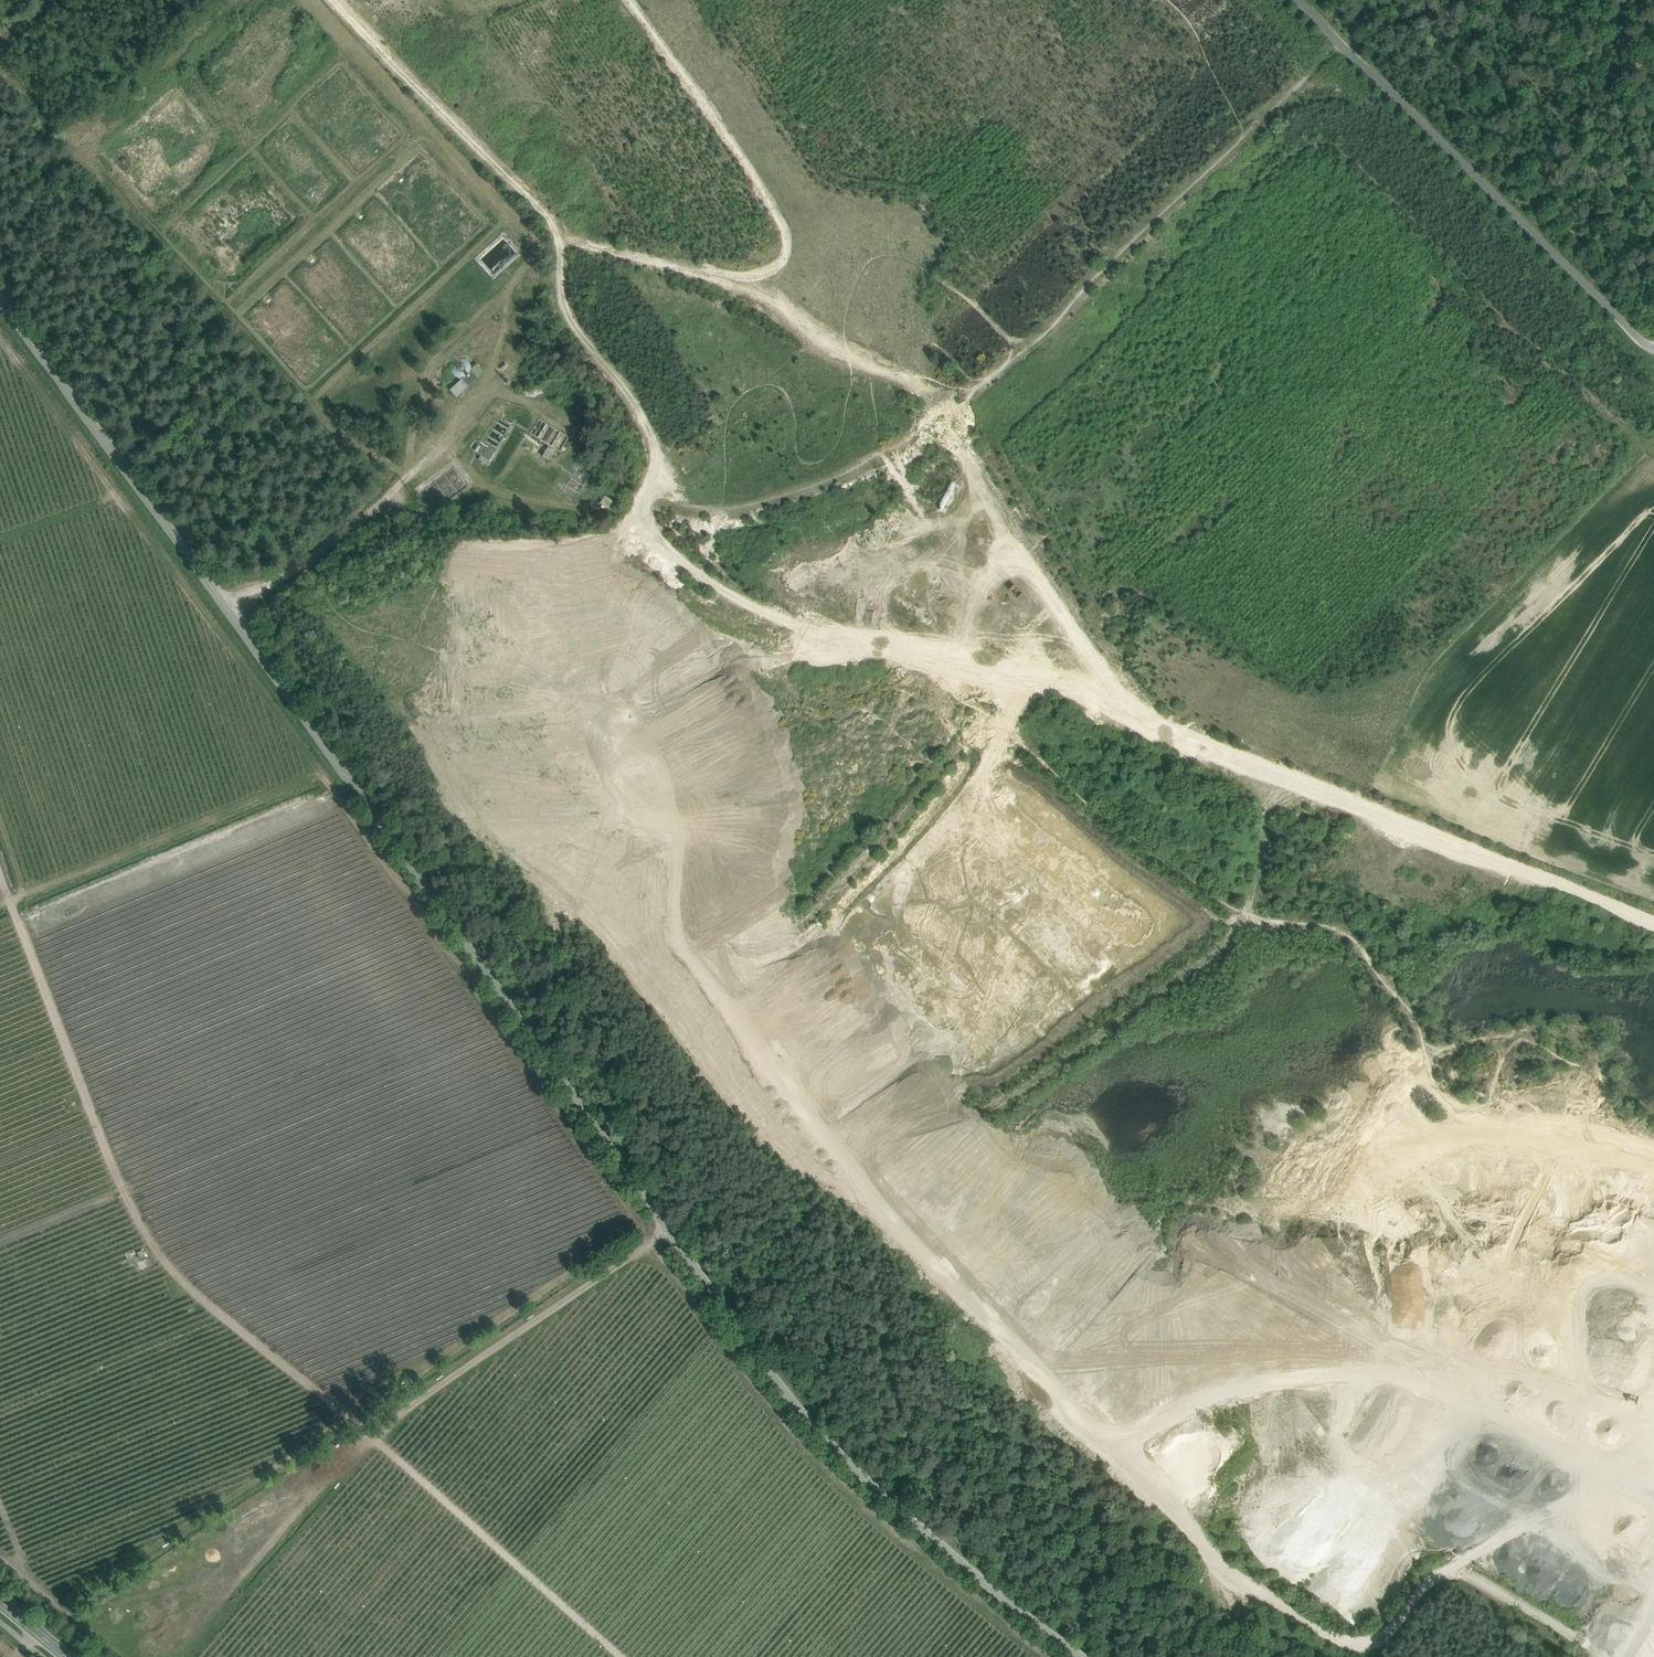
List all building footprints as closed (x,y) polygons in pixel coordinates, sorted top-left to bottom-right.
[(455,378),(459,379),(460,380),(467,387),(476,379),(470,371),(469,371),(469,367),(467,364),(464,361),(461,360),(457,361),(454,362),(452,365),(450,368),(451,372),(453,375),(455,378)] [(470,371),(476,379),(482,374),(475,366),(470,371)] [(460,380),(448,391),(455,398),(467,387),(460,380)] [(492,453),(481,447),(477,453),(481,455),(478,460),(485,464),(492,453)] [(419,492),(432,512),(467,487),(454,468),(419,492)]
